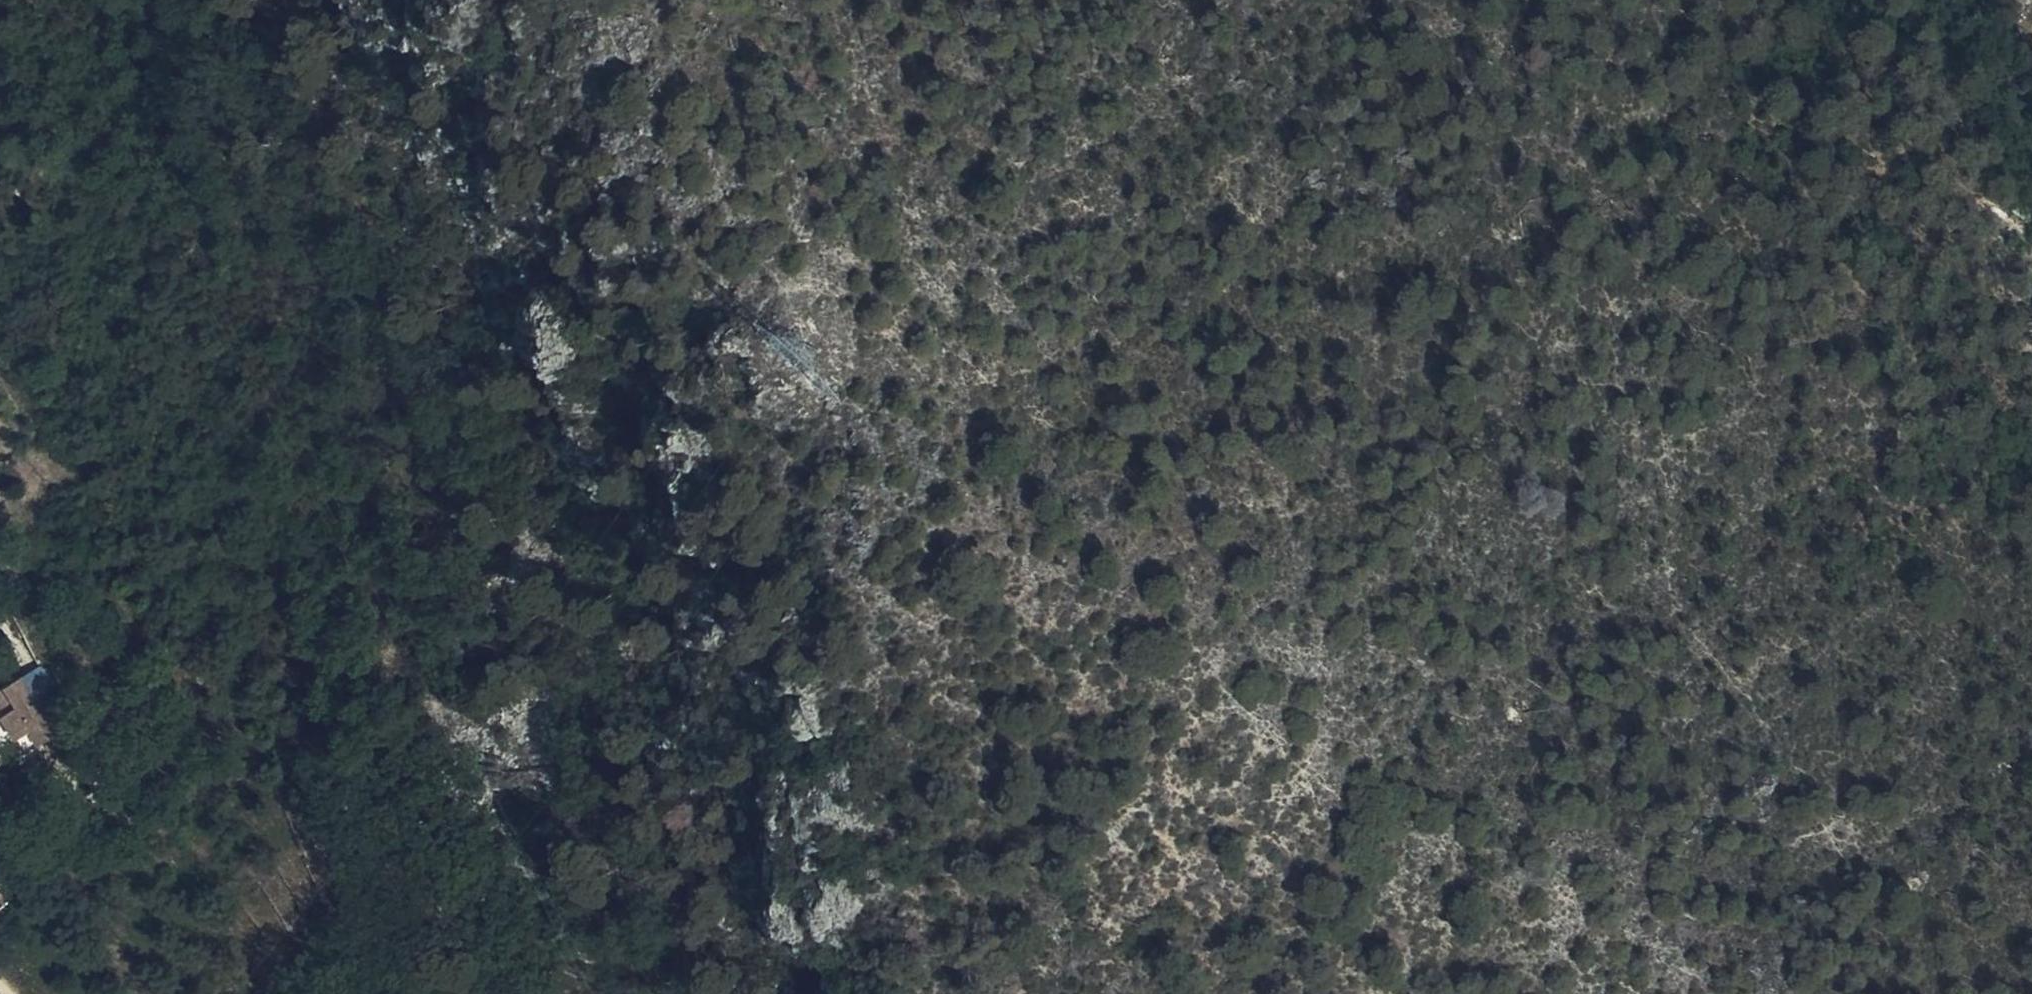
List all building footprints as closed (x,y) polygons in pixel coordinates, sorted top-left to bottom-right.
[(3,658),(13,675),(0,682),(0,685),(13,707),(25,701),(35,716),(55,704),(19,648),(3,658)] [(3,658),(0,660),(0,682),(13,675),(3,658)] [(23,723),(35,716),(25,701),(13,707),(23,723)]
